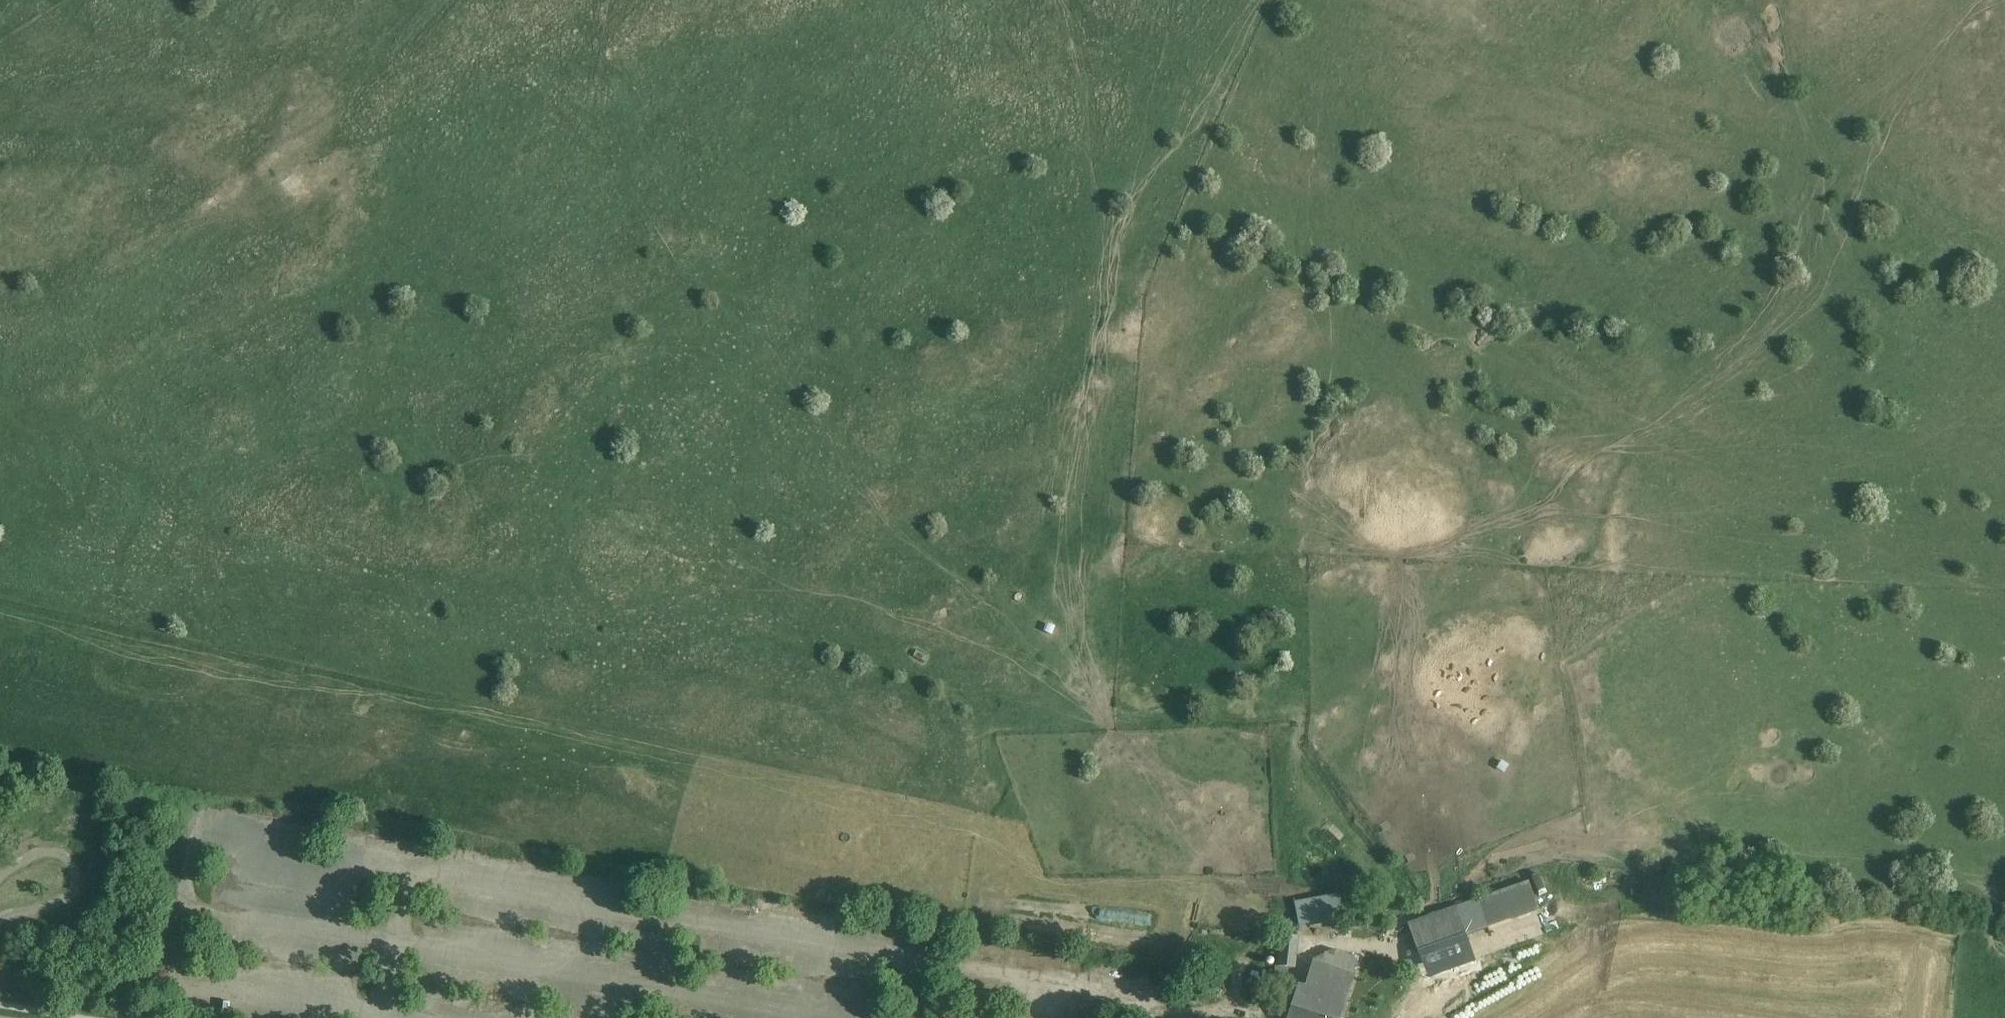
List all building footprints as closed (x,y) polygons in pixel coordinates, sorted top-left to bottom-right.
[(1529,882),(1476,901),(1485,927),(1538,908),(1529,882)] [(1298,927),(1341,924),(1339,895),(1296,898),(1298,927)] [(1457,907),(1407,925),(1416,952),(1467,934),(1457,907)] [(1299,939),(1282,936),(1277,968),(1294,971),(1299,939)] [(1314,964),(1303,996),(1298,994),(1289,1017),(1340,1017),(1354,976),(1314,964)]
